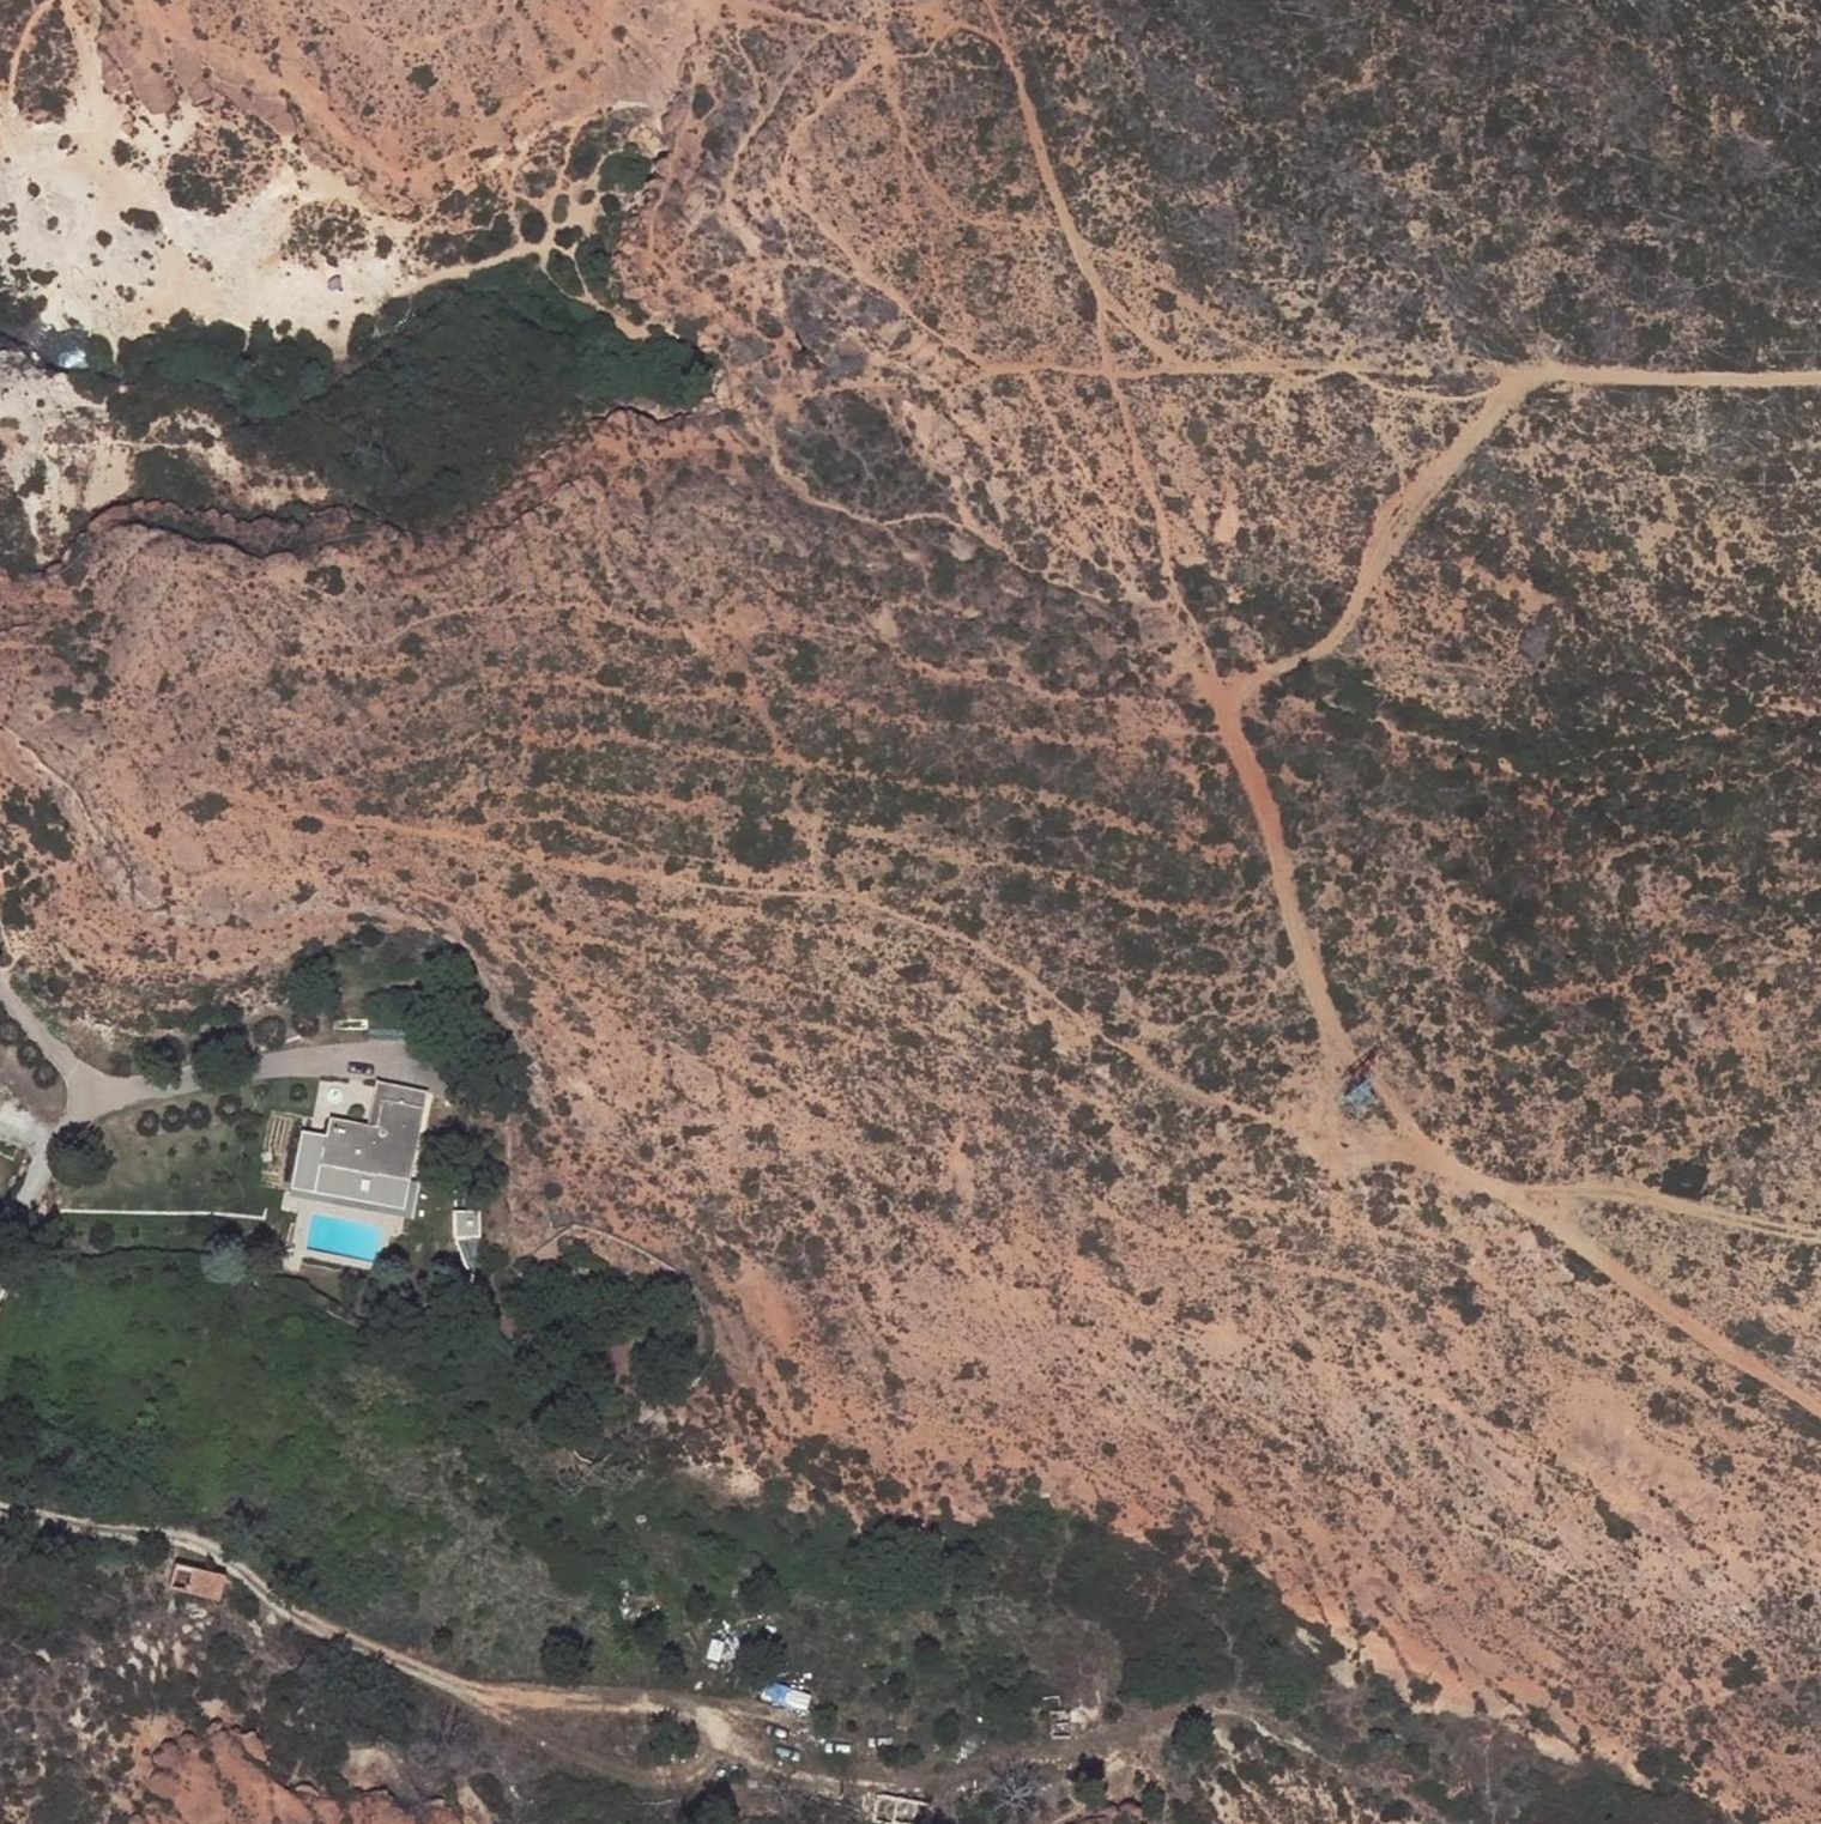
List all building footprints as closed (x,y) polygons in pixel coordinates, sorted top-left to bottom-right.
[(376,1084),(367,1129),(383,1132),(390,1087),(376,1084)] [(383,1132),(367,1129),(333,1122),(323,1170),(410,1183),(430,1095),(390,1087),(383,1132)] [(169,1586),(220,1600),(226,1577),(176,1563),(169,1586)] [(899,1823),(921,1823),(925,1803),(876,1794),(870,1819),(899,1823)]
